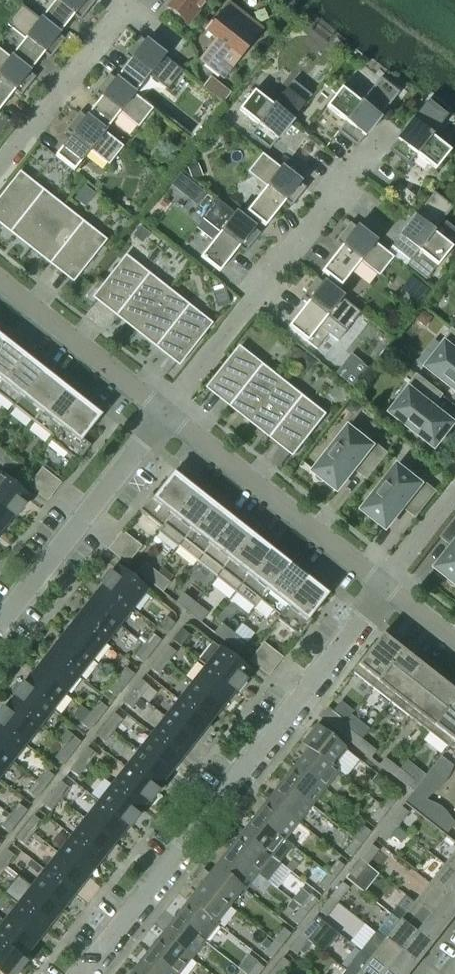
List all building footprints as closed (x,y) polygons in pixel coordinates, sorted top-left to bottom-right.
[(94,3),(91,0),(51,0),(54,2),(40,21),(59,36),(73,17),(80,22),(94,3)] [(207,0),(174,0),(167,9),(187,25),(207,0)] [(223,78),(261,30),(229,5),(206,33),(216,41),(201,60),(223,78)] [(25,40),(10,59),(29,74),(44,55),(50,60),(65,41),(59,36),(40,21),(21,6),(6,25),(25,40)] [(182,72),(170,63),(138,38),(123,57),(130,62),(115,80),(134,95),(149,77),(167,91),(182,72)] [(29,74),(10,59),(0,51),(0,110),(14,93),(20,97),(35,78),(29,74)] [(134,95),(115,80),(109,75),(94,94),(100,99),(85,118),(104,133),(119,114),(138,129),(153,110),(134,95)] [(230,93),(210,78),(202,88),(222,103),(230,93)] [(356,148),(398,94),(379,79),(360,104),(341,89),(326,108),(345,123),(337,132),(356,148)] [(269,151),(311,97),(292,82),(272,107),(253,92),(239,111),(258,126),(250,136),(269,151)] [(431,137),(450,112),(431,97),(389,151),(408,166),(416,156),(435,171),(450,152),(431,137)] [(104,133),(85,118),(79,113),(64,132),(70,137),(55,157),(74,172),(89,152),(108,167),(123,148),(104,133)] [(291,208),(306,189),(262,155),(247,174),(265,188),(246,213),(265,228),(284,203),(291,208)] [(31,247),(60,209),(20,178),(0,203),(0,222),(31,247)] [(433,233),(452,208),(433,193),(391,247),(410,262),(418,253),(437,267),(452,248),(433,233)] [(245,253),(260,235),(216,200),(201,219),(219,234),(200,259),(219,274),(238,249),(245,253)] [(71,278),(101,241),(60,209),(31,247),(71,278)] [(394,259),(350,224),(335,243),(341,248),(321,273),(340,287),(360,263),(379,278),(394,259)] [(137,330),(166,293),(126,261),(97,298),(137,330)] [(337,342),(360,314),(316,279),(301,298),(307,303),(288,328),(316,350),(328,335),(337,342)] [(177,362),(206,325),(166,293),(137,330),(177,362)] [(453,331),(442,345),(445,347),(429,368),(454,388),(454,332),(453,331)] [(22,356),(10,346),(9,347),(4,344),(5,342),(3,340),(0,345),(0,384),(22,356)] [(211,389),(252,421),(281,383),(241,352),(211,389)] [(42,371),(29,361),(28,362),(23,359),(25,357),(22,356),(0,384),(0,396),(12,406),(12,407),(13,408),(42,371)] [(32,423),(61,386),(59,384),(58,386),(53,382),(54,381),(42,371),(13,408),(14,409),(15,408),(31,421),(31,422),(32,423)] [(453,425),(432,408),(442,396),(417,376),(406,390),(409,393),(393,413),(435,447),(453,425)] [(292,452),(321,415),(281,383),(252,421),(292,452)] [(49,441),(80,401),(78,399),(77,401),(72,397),(74,396),(61,386),(32,423),(33,424),(34,423),(51,437),(49,439),(48,439),(47,440),(49,441)] [(82,440),(95,423),(99,418),(92,412),(93,411),(80,401),(49,441),(50,442),(51,441),(67,454),(67,455),(69,457),(70,456),(77,462),(90,446),(82,440)] [(367,479),(386,454),(373,443),(370,446),(349,430),(316,472),(317,473),(316,476),(316,479),(318,482),(321,483),(324,482),(326,481),(338,490),(354,469),(367,479)] [(18,464),(7,455),(0,463),(0,465),(11,474),(18,464)] [(415,517),(435,492),(421,482),(419,485),(398,468),(365,511),(387,528),(403,507),(415,517)] [(60,485),(41,470),(28,487),(46,502),(60,485)] [(158,532),(192,489),(179,479),(178,481),(171,475),(154,497),(151,494),(138,511),(141,512),(140,513),(143,515),(143,514),(160,527),(159,528),(160,529),(158,532)] [(0,476),(0,505),(15,517),(23,507),(21,505),(27,497),(0,476)] [(177,547),(211,504),(199,494),(197,496),(193,492),(194,491),(192,489),(158,532),(177,547)] [(197,562),(230,519),(218,510),(217,511),(212,508),(213,506),(211,504),(177,547),(197,562)] [(0,505),(0,532),(13,516),(15,517),(0,505)] [(216,577),(250,535),(237,525),(236,526),(231,523),(232,521),(230,519),(197,562),(216,577)] [(442,538),(454,548),(438,569),(449,578),(448,581),(449,584),(451,586),(453,587),(454,587),(454,521),(442,538)] [(140,548),(121,533),(108,550),(127,565),(140,548)] [(235,593),(269,550),(256,540),(255,541),(250,538),(252,536),(250,535),(216,577),(235,593)] [(253,609),(288,565),(275,555),(274,556),(270,553),(271,551),(269,550),(235,593),(254,607),(252,609),(253,609)] [(157,573),(145,564),(138,573),(150,583),(157,573)] [(276,620),(307,580),(305,578),(304,580),(299,576),(301,575),(288,565),(253,609),(266,619),(272,611),(278,615),(276,618),(275,617),(274,619),(276,620)] [(146,591),(117,568),(111,576),(109,574),(101,584),(132,609),(146,591)] [(161,592),(169,583),(157,573),(150,583),(161,592)] [(309,619),(322,602),(326,597),(319,591),(320,590),(307,580),(276,620),(277,621),(278,620),(294,633),(293,634),(296,636),(297,635),(299,637),(312,621),(309,619)] [(132,609),(101,584),(100,585),(102,586),(89,603),(118,626),(132,609)] [(195,603),(183,594),(176,604),(188,613),(195,603)] [(118,626),(89,603),(76,620),(105,643),(118,626)] [(200,622),(207,613),(195,603),(188,613),(200,622)] [(165,636),(174,624),(166,618),(157,629),(165,636)] [(105,643),(76,620),(62,637),(91,660),(105,643)] [(226,643),(234,634),(222,624),(214,634),(226,643)] [(181,647),(189,636),(181,630),(172,641),(181,647)] [(245,643),(234,634),(226,643),(238,652),(245,643)] [(152,653),(161,642),(152,635),(144,646),(152,653)] [(372,688),(401,651),(381,636),(352,673),(372,688)] [(91,660),(62,637),(49,654),(78,677),(91,660)] [(249,672),(212,643),(198,661),(206,667),(237,691),(245,681),(243,680),(249,672)] [(282,660),(263,644),(249,661),(268,676),(282,660)] [(143,664),(152,653),(144,646),(135,657),(143,664)] [(167,665),(176,653),(167,647),(159,658),(167,665)] [(390,703),(420,666),(401,651),(372,688),(390,703)] [(78,677),(49,654),(35,671),(65,694),(78,677)] [(158,676),(167,665),(159,658),(150,669),(158,676)] [(409,718),(438,681),(420,666),(390,703),(409,718)] [(237,691),(206,667),(192,684),(221,707),(234,691),(236,692),(237,691)] [(125,687),(134,676),(125,669),(117,680),(125,687)] [(65,694),(35,671),(23,687),(21,685),(20,686),(51,711),(65,694)] [(116,698),(125,687),(117,680),(108,691),(116,698)] [(140,699),(149,687),(141,681),(132,692),(140,699)] [(454,699),(454,694),(438,681),(409,718),(428,733),(454,699)] [(221,707),(192,684),(179,701),(208,724),(221,707)] [(51,711),(20,686),(13,696),(15,697),(9,705),(38,728),(51,711)] [(132,710),(140,699),(132,692),(123,703),(132,710)] [(428,733),(447,748),(452,742),(452,741),(454,737),(454,699),(428,733)] [(208,724),(179,701),(165,718),(195,741),(208,724)] [(98,720),(107,709),(99,703),(90,714),(98,720)] [(9,705),(4,711),(2,710),(0,712),(0,725),(25,744),(38,728),(9,705)] [(345,722),(325,707),(317,717),(337,732),(345,722)] [(90,732),(98,720),(90,714),(81,725),(90,732)] [(113,732),(122,721),(114,715),(105,726),(113,732)] [(195,741),(165,718),(152,735),(181,758),(195,741)] [(0,725),(0,752),(12,761),(25,744),(0,725)] [(105,743),(113,732),(105,726),(96,737),(105,743)] [(333,767),(346,751),(316,726),(302,744),(338,772),(333,767)] [(361,740),(347,729),(341,736),(356,747),(361,740)] [(181,758),(152,735),(139,752),(168,775),(181,758)] [(80,743),(72,737),(63,748),(72,754),(80,743)] [(375,751),(361,740),(356,747),(370,758),(375,751)] [(338,772),(302,744),(294,754),(300,758),(295,766),(324,789),(338,772)] [(63,765),(72,754),(63,748),(54,759),(63,765)] [(87,766),(95,755),(87,749),(78,760),(87,766)] [(0,752),(0,776),(12,761),(0,752)] [(168,775),(139,752),(126,768),(155,791),(168,775)] [(442,784),(446,778),(452,767),(440,757),(403,803),(444,836),(453,824),(449,818),(445,813),(440,808),(435,805),(429,803),(424,800),(428,797),(433,793),(438,789),(442,784)] [(399,770),(385,758),(379,765),(393,777),(399,770)] [(87,766),(78,760),(70,771),(78,777),(87,766)] [(324,789),(295,766),(281,783),(311,806),(324,789)] [(155,791),(126,768),(112,786),(141,809),(147,802),(149,803),(157,793),(155,791)] [(45,788),(54,777),(46,770),(37,781),(45,788)] [(413,781),(399,770),(393,777),(408,788),(413,781)] [(37,799),(45,788),(37,781),(28,792),(37,799)] [(60,800),(69,789),(61,782),(52,793),(60,800)] [(311,806),(281,783),(268,800),(298,823),(311,806)] [(141,809),(112,786),(98,803),(127,826),(129,828),(138,817),(136,816),(141,809)] [(52,811),(60,800),(52,793),(43,804),(52,811)] [(387,811),(397,799),(390,793),(380,806),(387,811)] [(298,823),(268,800),(254,817),(284,840),(298,823)] [(127,826),(98,803),(86,819),(115,842),(127,826)] [(18,823),(26,812),(18,805),(9,816),(18,823)] [(377,824),(387,811),(380,806),(370,818),(377,824)] [(396,828),(408,813),(401,808),(389,822),(396,828)] [(9,834),(18,823),(9,816),(0,827),(9,834)] [(33,835),(41,824),(33,817),(24,828),(33,835)] [(284,840),(254,817),(241,834),(280,865),(271,857),(284,840)] [(115,842),(86,819),(72,837),(101,860),(115,842)] [(385,842),(396,828),(389,822),(378,836),(385,842)] [(360,845),(370,833),(363,827),(353,840),(360,845)] [(24,846),(33,835),(24,828),(16,839),(24,846)] [(280,865),(241,834),(228,851),(258,874),(267,882),(280,865)] [(101,860),(72,837),(58,854),(87,877),(101,860)] [(351,857),(360,845),(353,840),(344,852),(351,857)] [(367,865),(378,851),(371,846),(360,860),(367,865)] [(15,857),(6,851),(0,859),(0,864),(6,868),(15,857)] [(258,874),(228,851),(214,868),(244,891),(258,874)] [(444,865),(454,874),(454,851),(444,865)] [(87,877),(58,854),(45,871),(74,894),(87,877)] [(355,880),(367,865),(360,860),(349,874),(355,880)] [(334,879),(343,867),(337,861),(327,874),(334,879)] [(444,865),(429,884),(454,904),(454,874),(444,865)] [(244,891),(214,868),(209,875),(203,870),(195,880),(228,906),(241,890),(244,892),(244,891)] [(74,894),(45,871),(31,888),(31,889),(60,912),(74,894)] [(324,891),(334,879),(327,874),(317,886),(324,891)] [(60,912),(31,889),(31,888),(16,877),(3,894),(18,905),(17,906),(47,929),(60,912)] [(228,906),(195,880),(187,889),(193,894),(188,901),(217,925),(218,924),(216,922),(228,906)] [(337,903),(348,889),(341,883),(330,898),(337,903)] [(429,884),(414,903),(445,927),(454,914),(454,904),(429,884)] [(307,913),(317,901),(310,895),(300,908),(307,913)] [(326,917),(337,903),(330,898),(319,912),(326,917)] [(217,925),(188,901),(174,918),(204,942),(217,925)] [(445,927),(414,903),(399,922),(430,946),(445,927)] [(47,929),(17,906),(4,922),(34,945),(47,929)] [(297,925),(307,913),(300,908),(290,920),(297,925)] [(430,946),(399,922),(390,914),(375,933),(415,965),(430,946)] [(204,942),(174,918),(161,935),(191,959),(204,942)] [(307,941),(319,926),(312,921),(300,935),(307,941)] [(4,922),(0,928),(0,946),(24,965),(25,964),(21,961),(34,945),(4,922)] [(280,947),(290,934),(283,929),(273,941),(280,947)] [(375,933),(360,952),(388,973),(408,973),(415,965),(375,933)] [(161,935),(147,952),(175,973),(179,973),(191,959),(161,935)] [(296,955),(307,941),(300,935),(289,950),(296,955)] [(270,959),(280,947),(273,941),(264,954),(270,959)] [(0,946),(0,973),(17,973),(24,965),(0,946)] [(147,952),(134,969),(140,973),(175,973),(147,952)] [(360,952),(345,971),(349,973),(388,973),(360,952)] [(289,964),(282,959),(271,973),(272,973),(281,973),(289,964)] [(263,968),(256,963),(248,973),(259,973),(263,968)]
